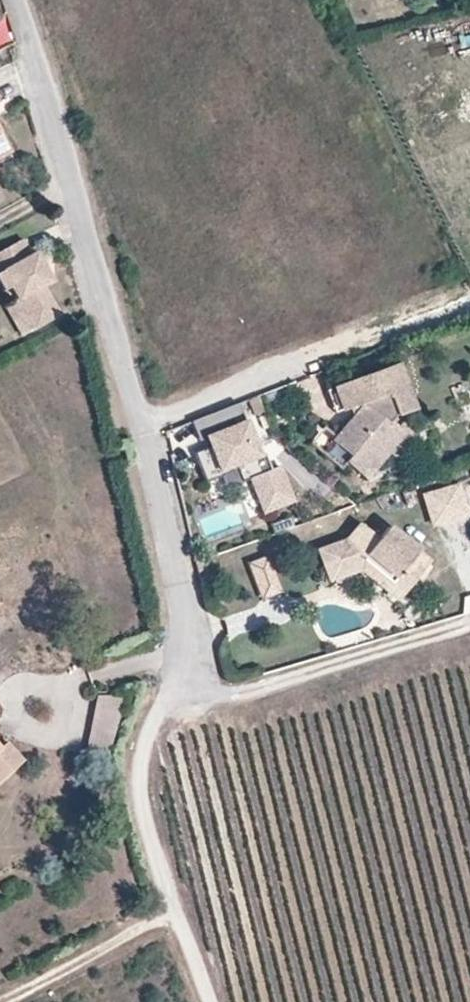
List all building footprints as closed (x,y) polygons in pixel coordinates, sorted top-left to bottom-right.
[(0,131),(0,157),(11,152),(0,131)] [(17,300),(33,329),(59,315),(43,286),(51,281),(35,253),(31,255),(22,240),(0,252),(0,270),(1,272),(0,272),(0,283),(4,290),(9,287),(17,300)] [(33,329),(17,300),(6,306),(22,335),(33,329)] [(413,435),(392,418),(414,410),(397,364),(335,388),(343,410),(364,402),(365,404),(333,442),(350,456),(345,461),(367,479),(388,454),(394,459),(413,435)] [(343,410),(335,388),(327,390),(335,412),(343,410)] [(259,456),(238,403),(192,421),(199,441),(207,438),(211,448),(195,454),(206,483),(222,476),(220,471),(235,465),(242,482),(243,481),(251,478),(264,512),(292,501),(279,467),(270,471),(263,454),(259,456)] [(242,482),(235,465),(220,471),(222,476),(228,489),(244,483),(243,481),(242,482)] [(457,485),(423,495),(432,524),(465,514),(457,485)] [(427,562),(385,527),(375,539),(357,524),(344,539),(315,550),(324,574),(360,560),(388,584),(393,578),(405,588),(427,562)] [(278,592),(264,557),(246,564),(260,598),(278,592)] [(388,584),(360,560),(324,574),(327,582),(357,571),(394,601),(405,588),(393,578),(388,584)] [(106,759),(126,696),(96,695),(84,755),(106,759)] [(23,761),(6,743),(1,747),(0,747),(0,781),(23,761)]
